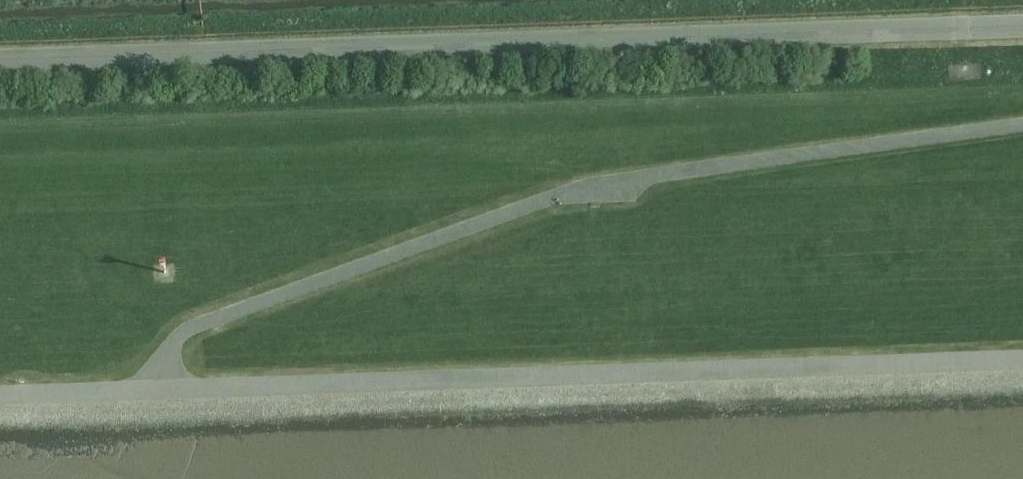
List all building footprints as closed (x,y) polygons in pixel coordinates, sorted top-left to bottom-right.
[(953,63),(952,78),(985,79),(986,64),(953,63)]
